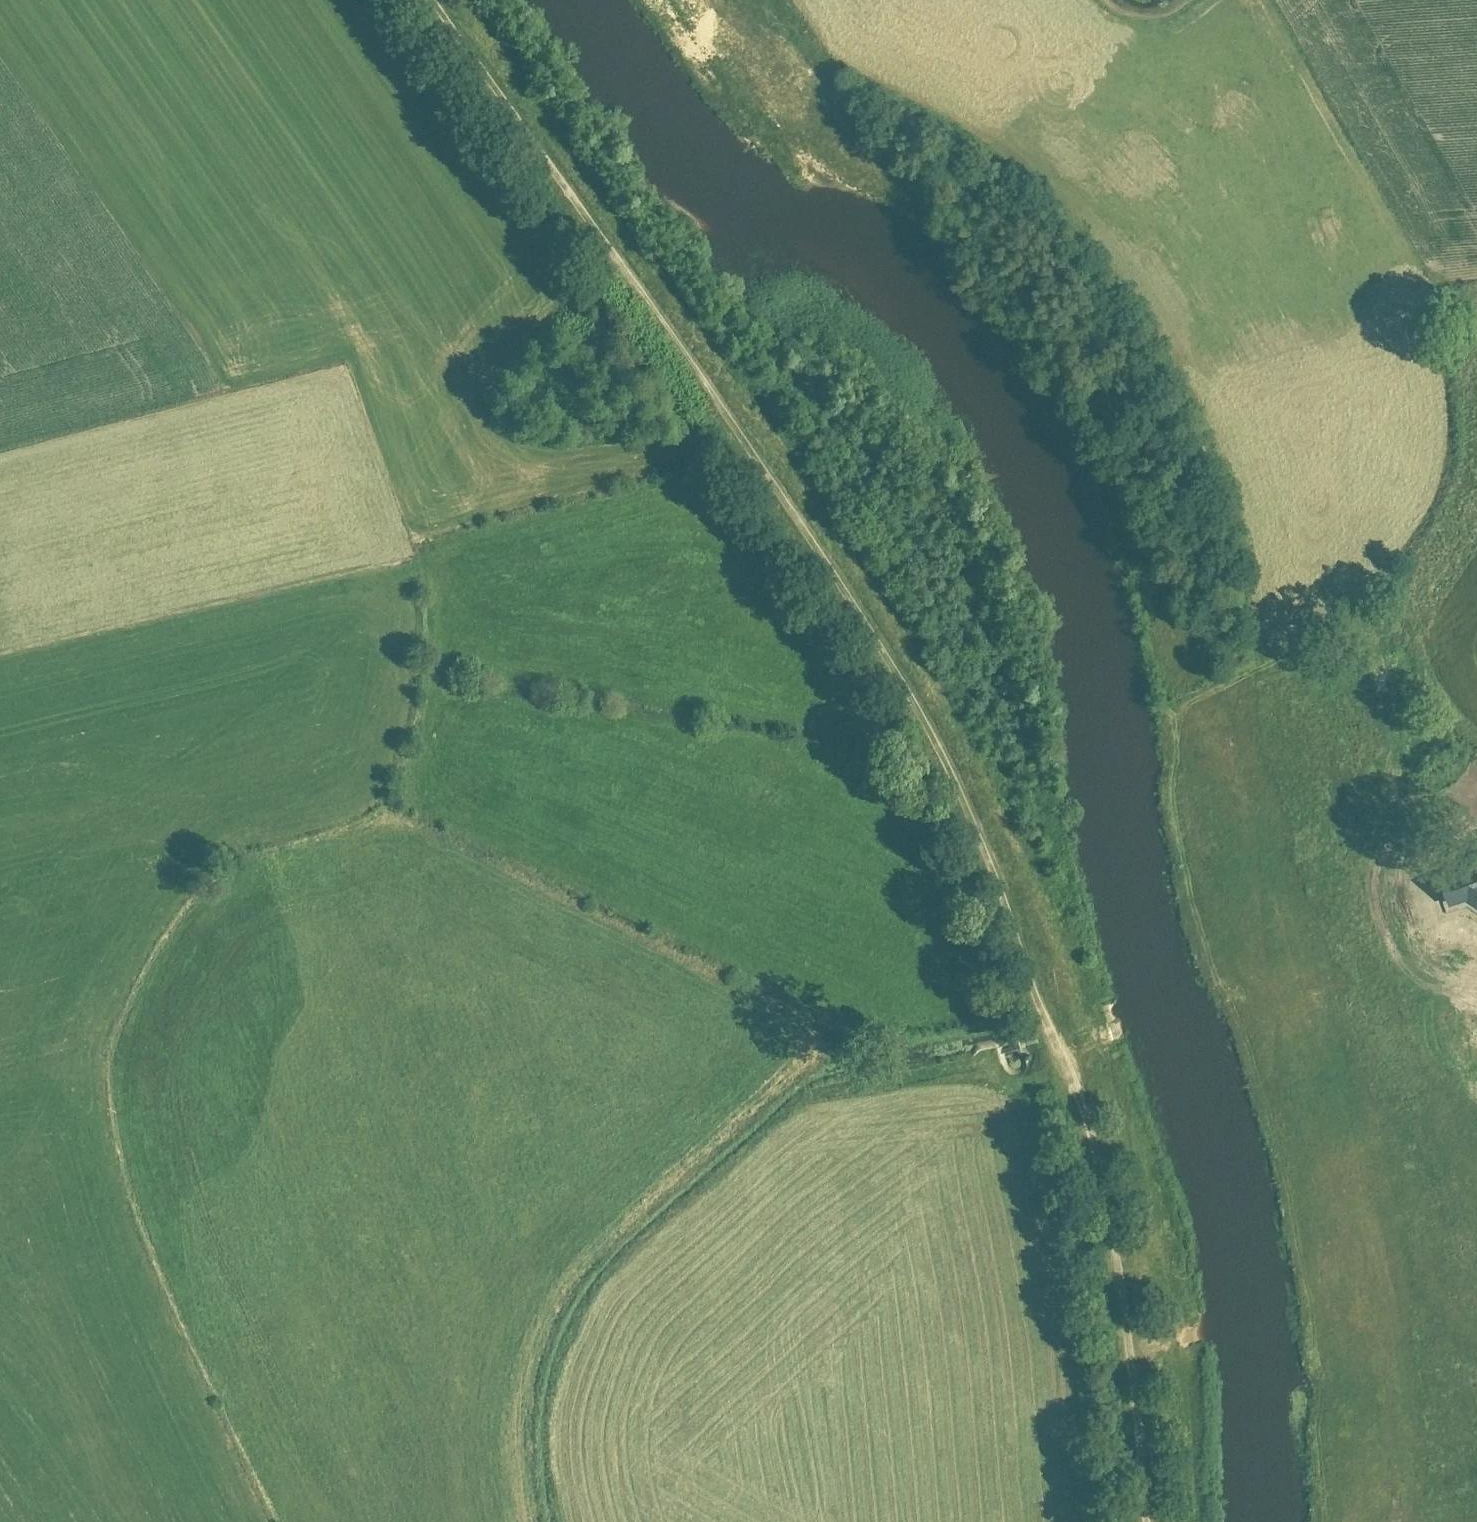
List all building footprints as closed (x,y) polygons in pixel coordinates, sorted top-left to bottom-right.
[(923,777),(917,766),(904,774),(909,785),(923,777)] [(1443,880),(1450,901),(1469,894),(1476,900),(1476,860),(1470,871),(1443,880)]
